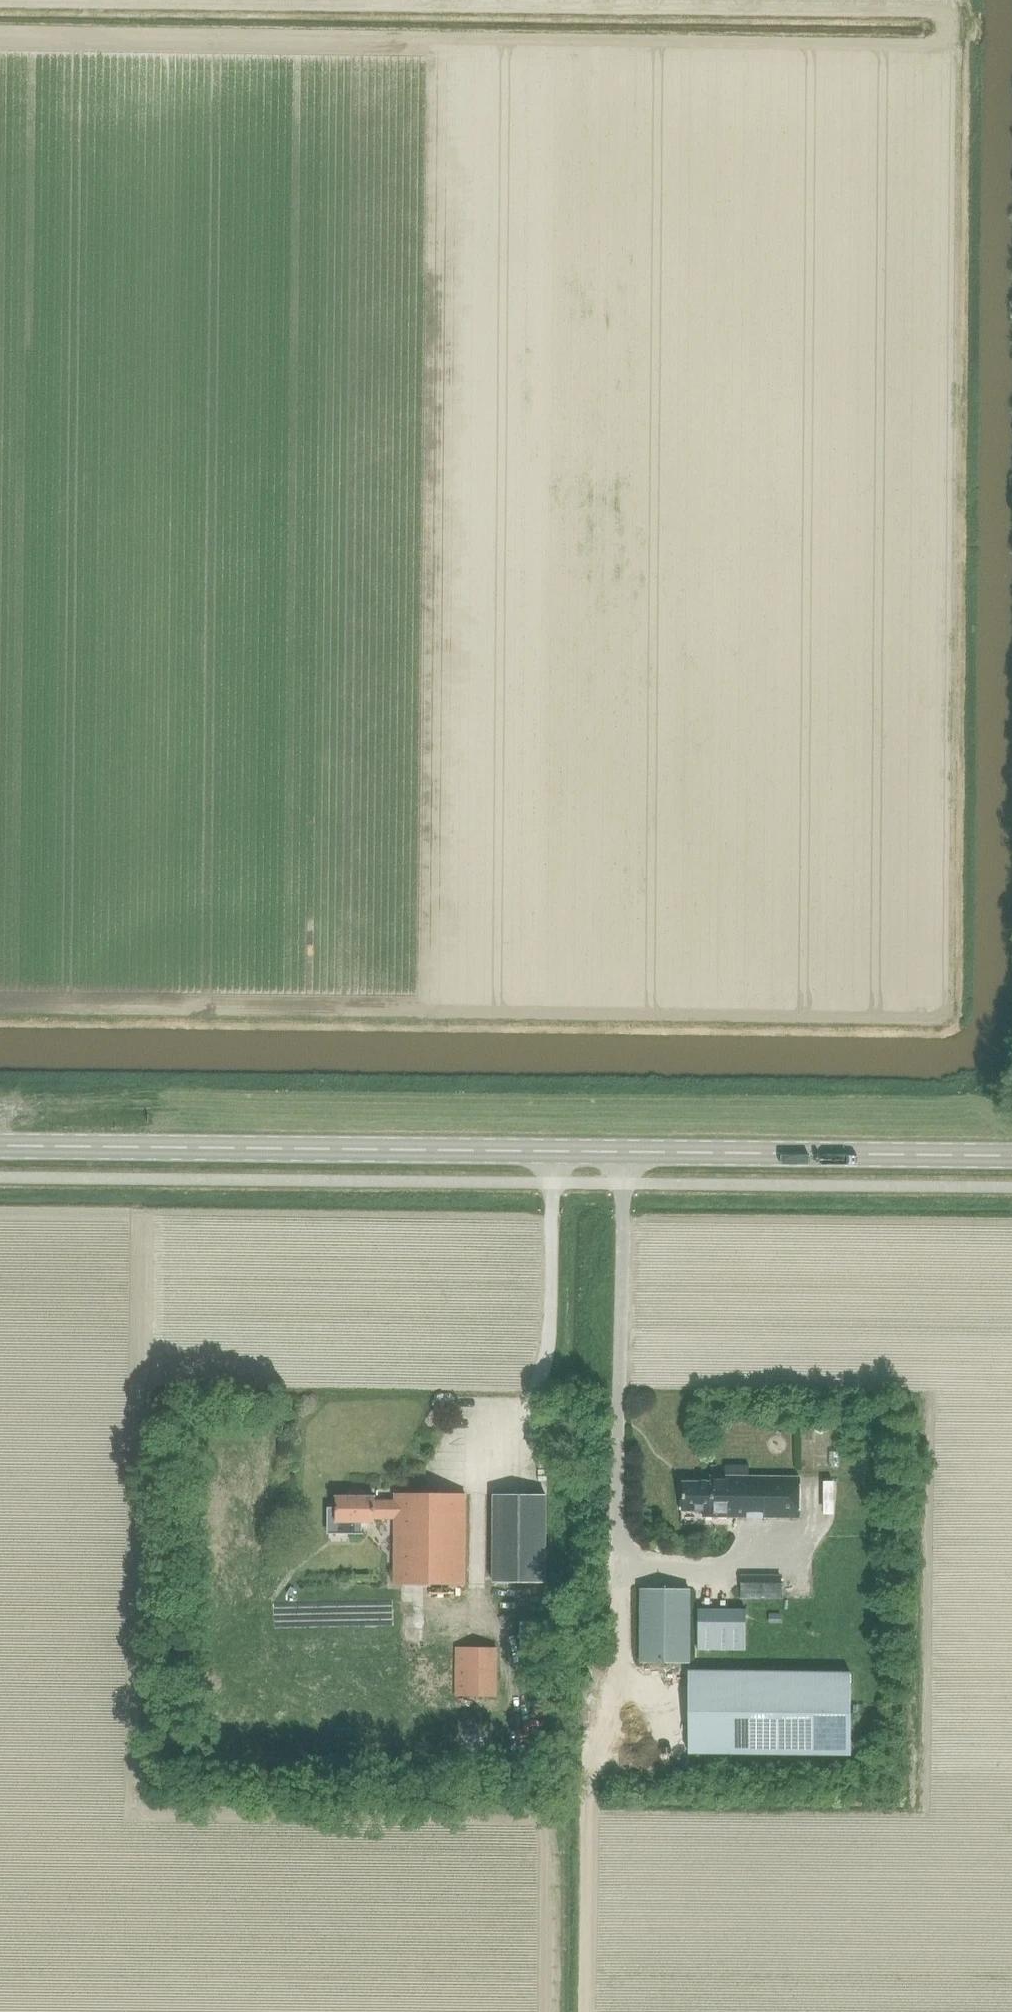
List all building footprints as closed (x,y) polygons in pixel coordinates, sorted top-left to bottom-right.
[(798,1518),(799,1478),(710,1477),(710,1483),(682,1483),(682,1501),(680,1501),(680,1511),(702,1511),(702,1517),(798,1518)] [(374,1521),(374,1518),(394,1518),(394,1583),(465,1584),(465,1494),(394,1494),(394,1500),(374,1500),(374,1497),(335,1496),(335,1507),(327,1507),(327,1534),(363,1534),(363,1521),(374,1521)] [(493,1495),(493,1583),(545,1583),(545,1495),(493,1495)] [(848,1591),(852,1578),(839,1573),(834,1586),(848,1591)] [(781,1600),(782,1576),(739,1576),(739,1600),(781,1600)] [(514,1600),(514,1584),(503,1584),(502,1600),(514,1600)] [(689,1664),(690,1589),(639,1589),(639,1663),(689,1664)] [(698,1610),(698,1649),(746,1649),(746,1610),(698,1610)] [(497,1696),(497,1648),(455,1648),(455,1696),(497,1696)] [(688,1753),(850,1755),(851,1673),(689,1671),(688,1753)]
